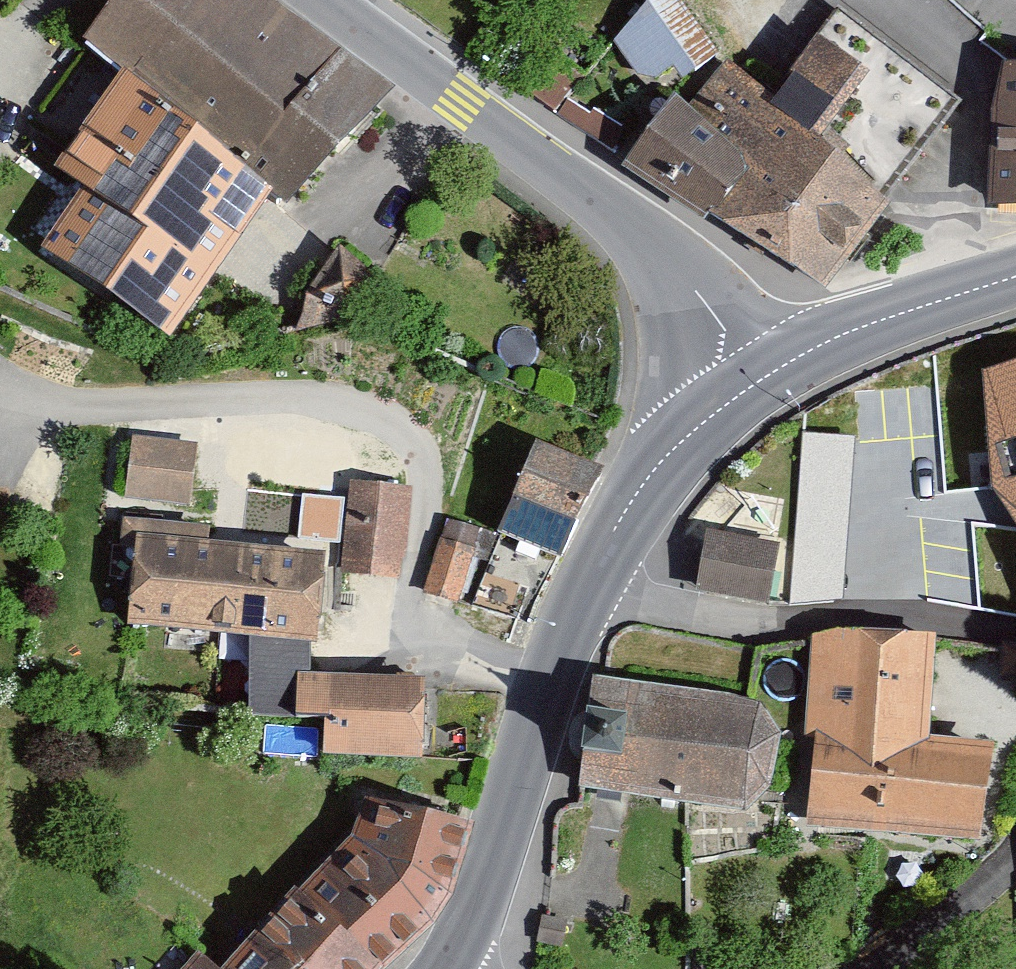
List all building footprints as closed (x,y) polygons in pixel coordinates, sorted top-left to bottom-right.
[(267,0),(120,0),(90,37),(134,72),(274,183),(296,200),(383,92),(267,0)] [(679,0),(646,0),(612,40),(656,96),(718,51),(679,0)] [(953,102),(838,10),(768,96),(731,69),(692,111),(673,103),(630,159),(818,287),(953,102)] [(1005,61),(993,102),(995,192),(1015,192),(1015,61),(1005,61)] [(173,337),(274,183),(134,72),(55,165),(86,189),(43,246),(173,337)] [(982,372),(994,492),(1015,525),(1015,363),(982,372)] [(191,501),(199,446),(137,437),(129,492),(191,501)] [(591,471),(538,450),(506,529),(558,550),(591,471)] [(398,569),(404,489),(356,485),(349,565),(398,569)] [(477,532),(450,523),(430,586),(456,594),(477,532)] [(776,547),(714,532),(703,582),(764,597),(776,547)] [(317,641),(326,551),(137,534),(128,624),(249,637),(253,713),(297,716),(299,672),(311,672),(312,642),(317,641)] [(929,638),(826,632),(813,811),(980,829),(991,745),(923,737),(929,638)] [(422,757),(423,677),(311,672),(299,672),(297,716),(325,717),(324,752),(422,757)] [(584,749),(580,786),(745,812),(772,787),(782,734),(759,702),(592,675),(589,709),(629,714),(623,755),(584,749)] [(589,709),(584,749),(623,755),(629,714),(589,709)] [(459,826),(356,801),(347,839),(219,968),(372,968),(444,891),(459,826)] [(203,955),(189,968),(219,968),(203,955)]
